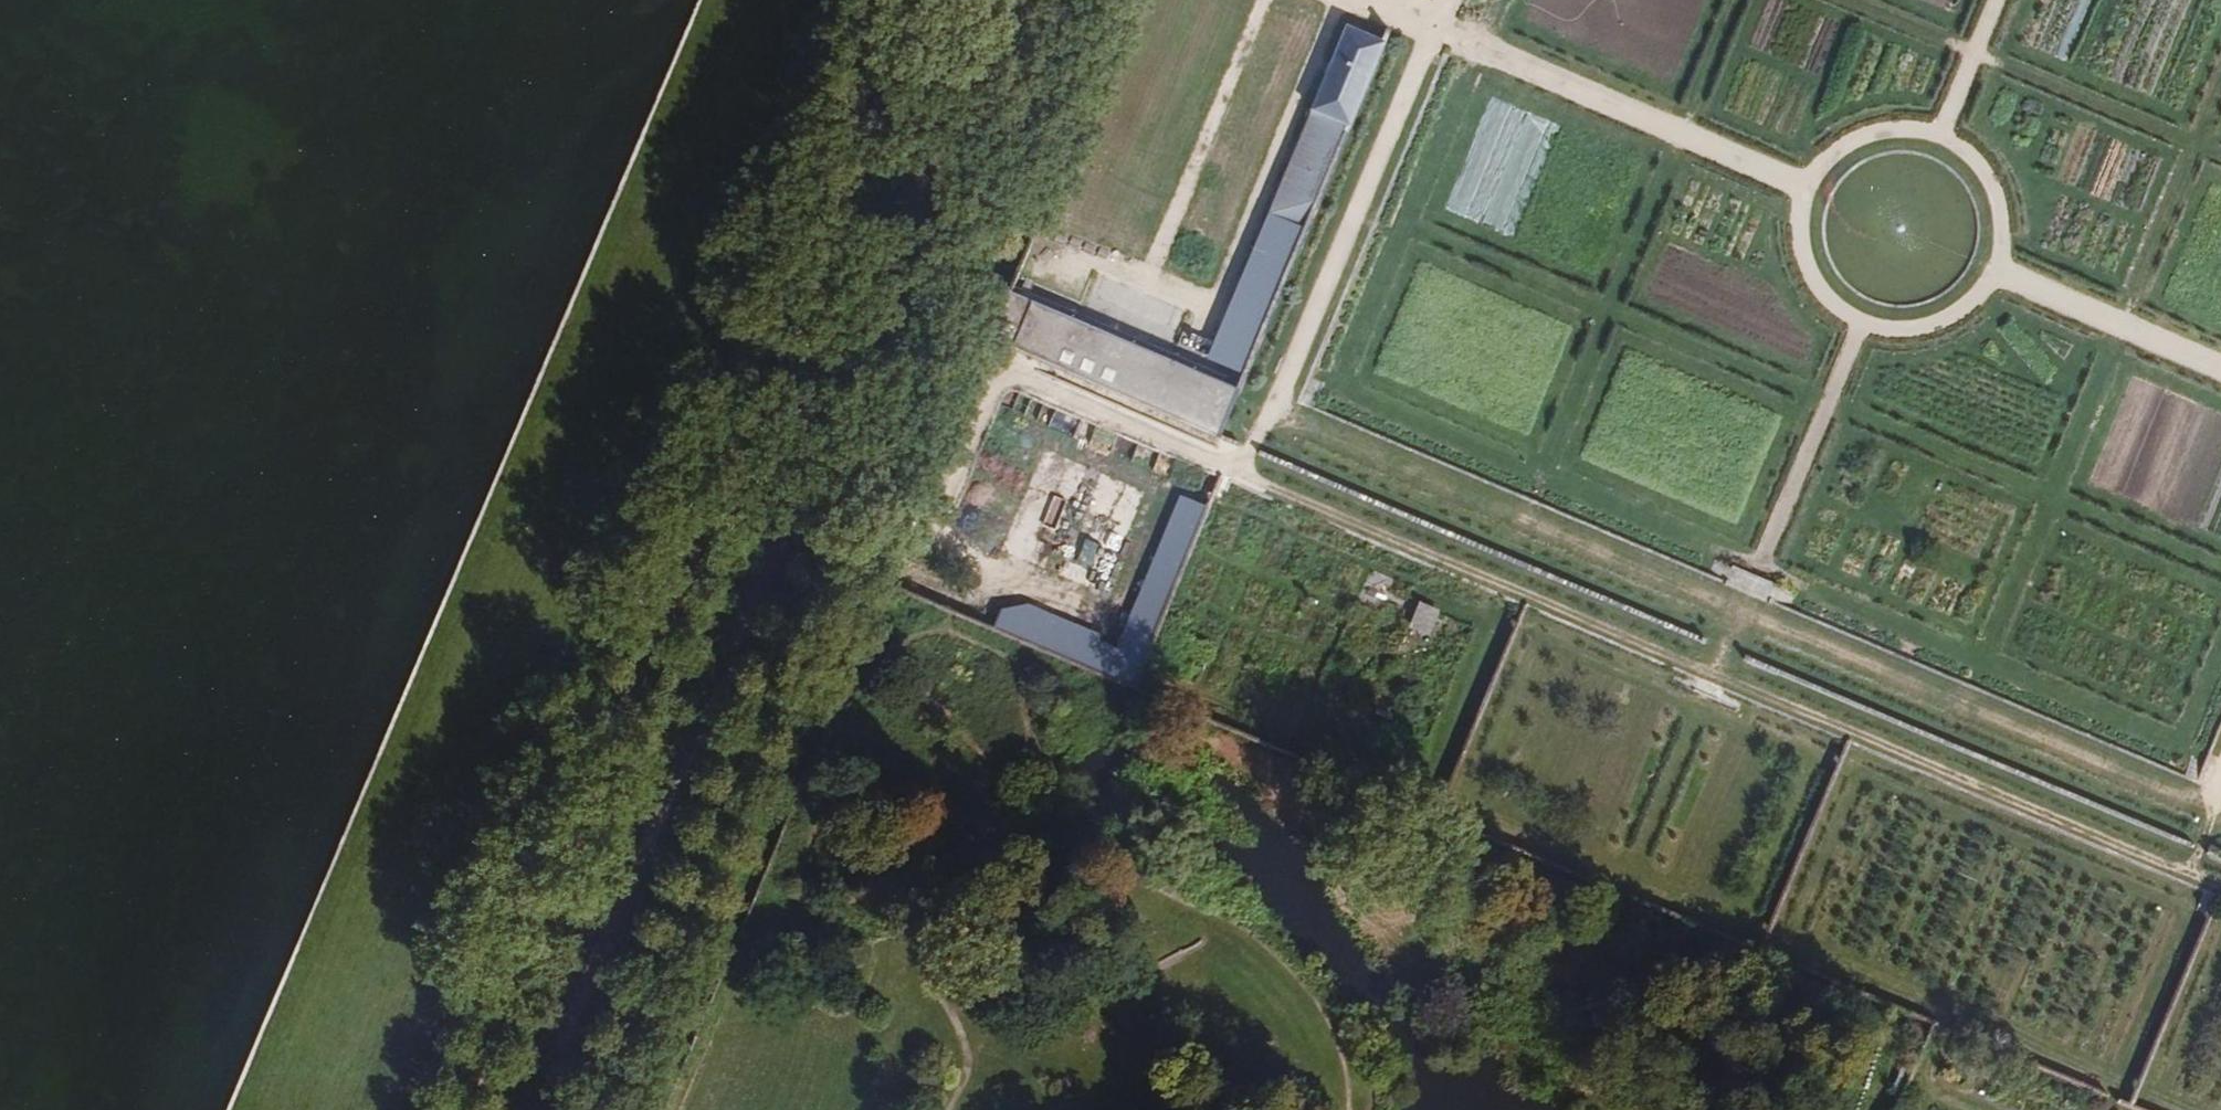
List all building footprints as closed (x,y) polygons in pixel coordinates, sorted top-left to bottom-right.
[(1243,378),(1381,45),(1343,29),(1308,114),(1310,115),(1206,362),(1243,378)] [(986,343),(1035,365),(1217,442),(1235,397),(1004,299),(986,343)] [(1029,378),(1035,365),(986,343),(980,358),(1029,378)] [(1138,500),(1042,460),(1002,556),(1098,596),(1138,500)] [(1183,501),(1116,654),(1143,664),(1209,511),(1183,501)] [(1415,600),(1404,627),(1428,636),(1439,609),(1415,600)] [(997,614),(991,631),(1061,661),(1071,635),(1022,615),(997,614)] [(1061,661),(1131,691),(1143,664),(1116,654),(1071,635),(1061,661)]
